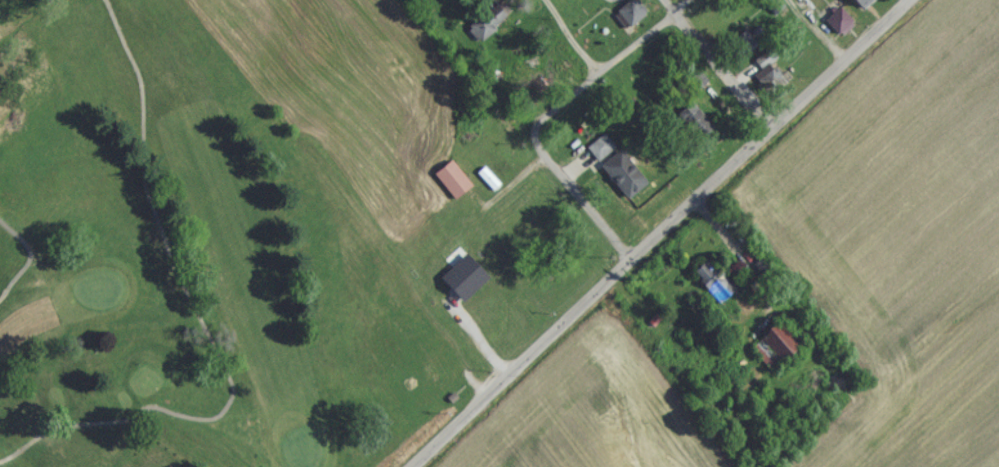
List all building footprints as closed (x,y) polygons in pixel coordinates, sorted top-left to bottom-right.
[(493,0),(475,0),(481,8),(493,0)] [(614,18),(634,0),(636,0),(649,15),(628,33),(614,18)] [(844,0),(860,17),(878,0),(844,0)] [(822,26),(839,43),(853,29),(836,13),(822,26)] [(728,51),(741,65),(755,52),(742,38),(728,51)] [(755,83),(767,100),(784,89),(770,69),(775,65),(769,56),(753,67),(761,79),(755,83)] [(687,91),(696,97),(702,88),(694,82),(687,91)] [(696,146),(711,135),(691,108),(676,119),(696,146)] [(585,154),(601,138),(613,150),(597,166),(585,154)] [(599,173),(619,154),(646,182),(626,201),(599,173)] [(432,179),(450,164),(472,190),(453,205),(432,179)] [(690,281),(719,310),(735,294),(706,265),(690,281)] [(767,377),(802,349),(782,325),(747,352),(767,377)]
